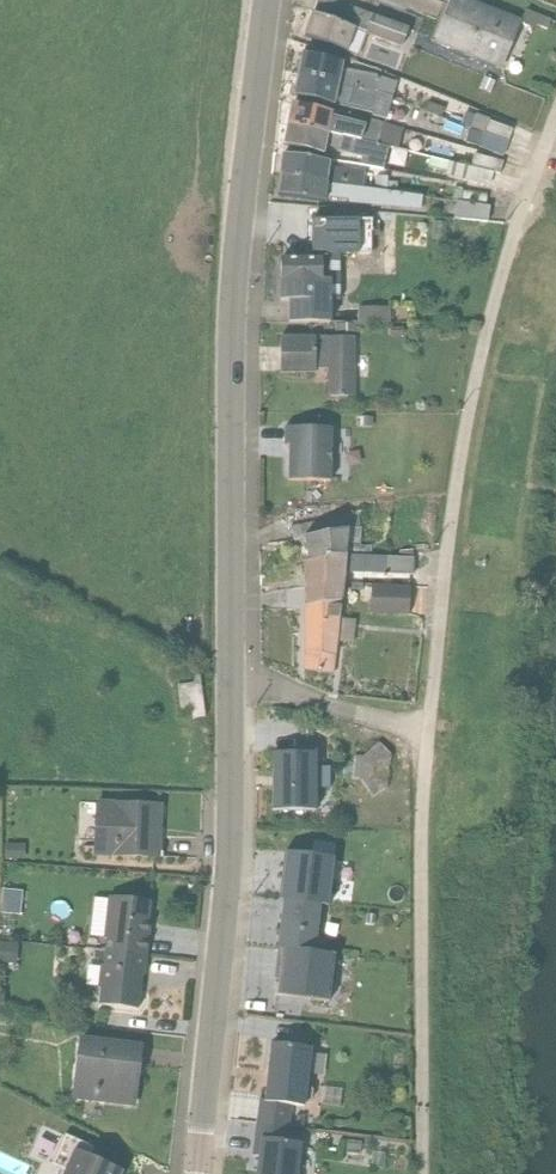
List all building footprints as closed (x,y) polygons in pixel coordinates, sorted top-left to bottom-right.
[(352,35),(364,38),(370,19),(318,0),(317,0),(310,17),(353,33),(352,35)] [(519,24),(456,0),(449,0),(432,46),(499,73),(518,27),(519,24)] [(519,24),(518,27),(531,33),(536,29),(545,33),(549,24),(523,15),(519,24)] [(353,33),(310,17),(301,40),(345,57),(352,35),(353,33)] [(370,19),(364,38),(400,51),(407,32),(370,19)] [(295,78),(336,89),(340,73),(341,67),(299,57),(295,78)] [(340,73),(336,89),(351,91),(371,97),(383,100),(391,102),(395,86),(375,80),(340,73)] [(336,89),(295,78),(291,100),(332,110),(333,103),(336,89)] [(336,89),(333,103),(348,107),(362,110),(373,113),(374,109),(382,111),(383,100),(371,97),(351,91),(336,89)] [(285,128),(326,139),(330,120),(330,116),(289,107),(285,128)] [(468,131),(506,146),(510,133),(487,124),(487,123),(450,109),(446,123),(468,131)] [(330,116),(330,120),(363,130),(359,145),(387,151),(415,158),(426,161),(430,146),(400,138),(401,133),(380,127),(363,122),(332,113),(330,116)] [(330,120),(326,139),(359,145),(363,130),(330,120)] [(326,139),(285,128),(281,150),(322,159),(323,152),(326,139)] [(506,146),(468,131),(463,147),(502,159),(506,146)] [(326,139),(323,152),(337,156),(360,161),(359,168),(364,169),(382,173),(385,157),(414,164),(415,158),(387,151),(359,145),(326,139)] [(450,167),(491,176),(498,178),(501,166),(472,158),(473,157),(454,152),(450,167)] [(277,178),(325,186),(327,171),(327,166),(280,159),(277,178)] [(327,166),(327,171),(363,175),(364,169),(359,168),(343,165),(343,162),(329,159),(327,166)] [(491,176),(450,167),(446,166),(443,179),(488,190),(491,176)] [(325,186),(325,187),(360,192),(363,176),(363,175),(327,171),(325,186)] [(325,186),(277,178),(275,199),(322,207),(323,201),(325,187),(325,186)] [(325,187),(323,201),(347,204),(347,207),(419,213),(420,200),(360,192),(325,187)] [(454,207),(451,223),(486,226),(488,210),(454,205),(454,207)] [(309,261),(277,261),(278,304),(285,304),(286,326),(310,325),(329,325),(328,303),(338,303),(338,257),(368,256),(368,223),(309,224),(309,261)] [(389,310),(356,311),(356,328),(389,328),(389,310)] [(312,370),(313,340),(279,340),(278,377),(312,378),(312,370)] [(313,340),(312,370),(326,370),(327,400),(352,400),(352,341),(326,341),(313,340)] [(286,428),(285,482),(329,483),(330,429),(286,428)] [(346,533),(342,560),(369,560),(372,548),(359,549),(355,516),(286,527),(290,544),(300,542),(346,533)] [(346,533),(300,542),(304,567),(342,560),(346,533)] [(342,560),(304,567),(301,567),(301,593),(340,586),(341,576),(342,560)] [(342,560),(341,576),(362,577),(382,578),(390,578),(410,579),(411,561),(396,561),(383,561),(369,560),(342,560)] [(340,586),(340,593),(361,593),(362,577),(341,576),(340,586)] [(410,579),(390,578),(390,590),(407,591),(408,591),(410,591),(410,579)] [(340,586),(301,593),(302,611),(302,655),(301,675),(331,679),(333,660),(334,645),(337,623),(339,604),(340,593),(340,586)] [(407,591),(390,590),(369,589),(369,590),(368,617),(407,619),(408,591),(407,591)] [(337,623),(334,645),(349,647),(352,624),(337,623)] [(190,688),(176,689),(180,714),(190,713),(191,722),(203,721),(198,679),(194,680),(190,688)] [(353,760),(350,783),(359,785),(369,802),(387,791),(388,786),(390,763),(389,758),(380,750),(377,747),(373,749),(361,761),(353,760)] [(270,756),(270,813),(314,813),(314,755),(270,756)] [(331,762),(319,763),(319,787),(332,787),(331,762)] [(94,804),(92,860),(159,861),(161,808),(94,804)] [(3,845),(3,862),(24,862),(24,845),(3,845)] [(0,904),(0,916),(13,918),(21,918),(24,893),(16,893),(16,887),(4,886),(3,892),(1,892),(0,904)] [(104,955),(145,960),(149,930),(147,930),(150,904),(106,900),(102,941),(105,941),(104,955)] [(274,950),(313,954),(318,906),(280,901),(274,950)] [(16,967),(17,946),(0,945),(0,966),(16,967)] [(313,954),(274,950),(271,982),(276,982),(274,998),(327,1005),(332,956),(313,954)] [(145,960),(104,955),(103,969),(99,969),(97,991),(99,991),(98,1008),(137,1013),(141,979),(143,979),(145,960)] [(78,1040),(71,1103),(133,1110),(142,1047),(78,1040)] [(254,1126),(290,1131),(293,1108),(302,1110),(310,1049),(268,1044),(262,1095),(261,1104),(257,1103),(257,1106),(254,1126)] [(312,1048),(312,1069),(326,1070),(327,1049),(312,1048)] [(290,1131),(254,1126),(253,1139),(259,1139),(254,1173),(295,1173),(299,1145),(288,1143),(290,1131)] [(61,1173),(120,1173),(121,1173),(90,1160),(94,1149),(63,1136),(49,1167),(62,1173),(61,1173)]
